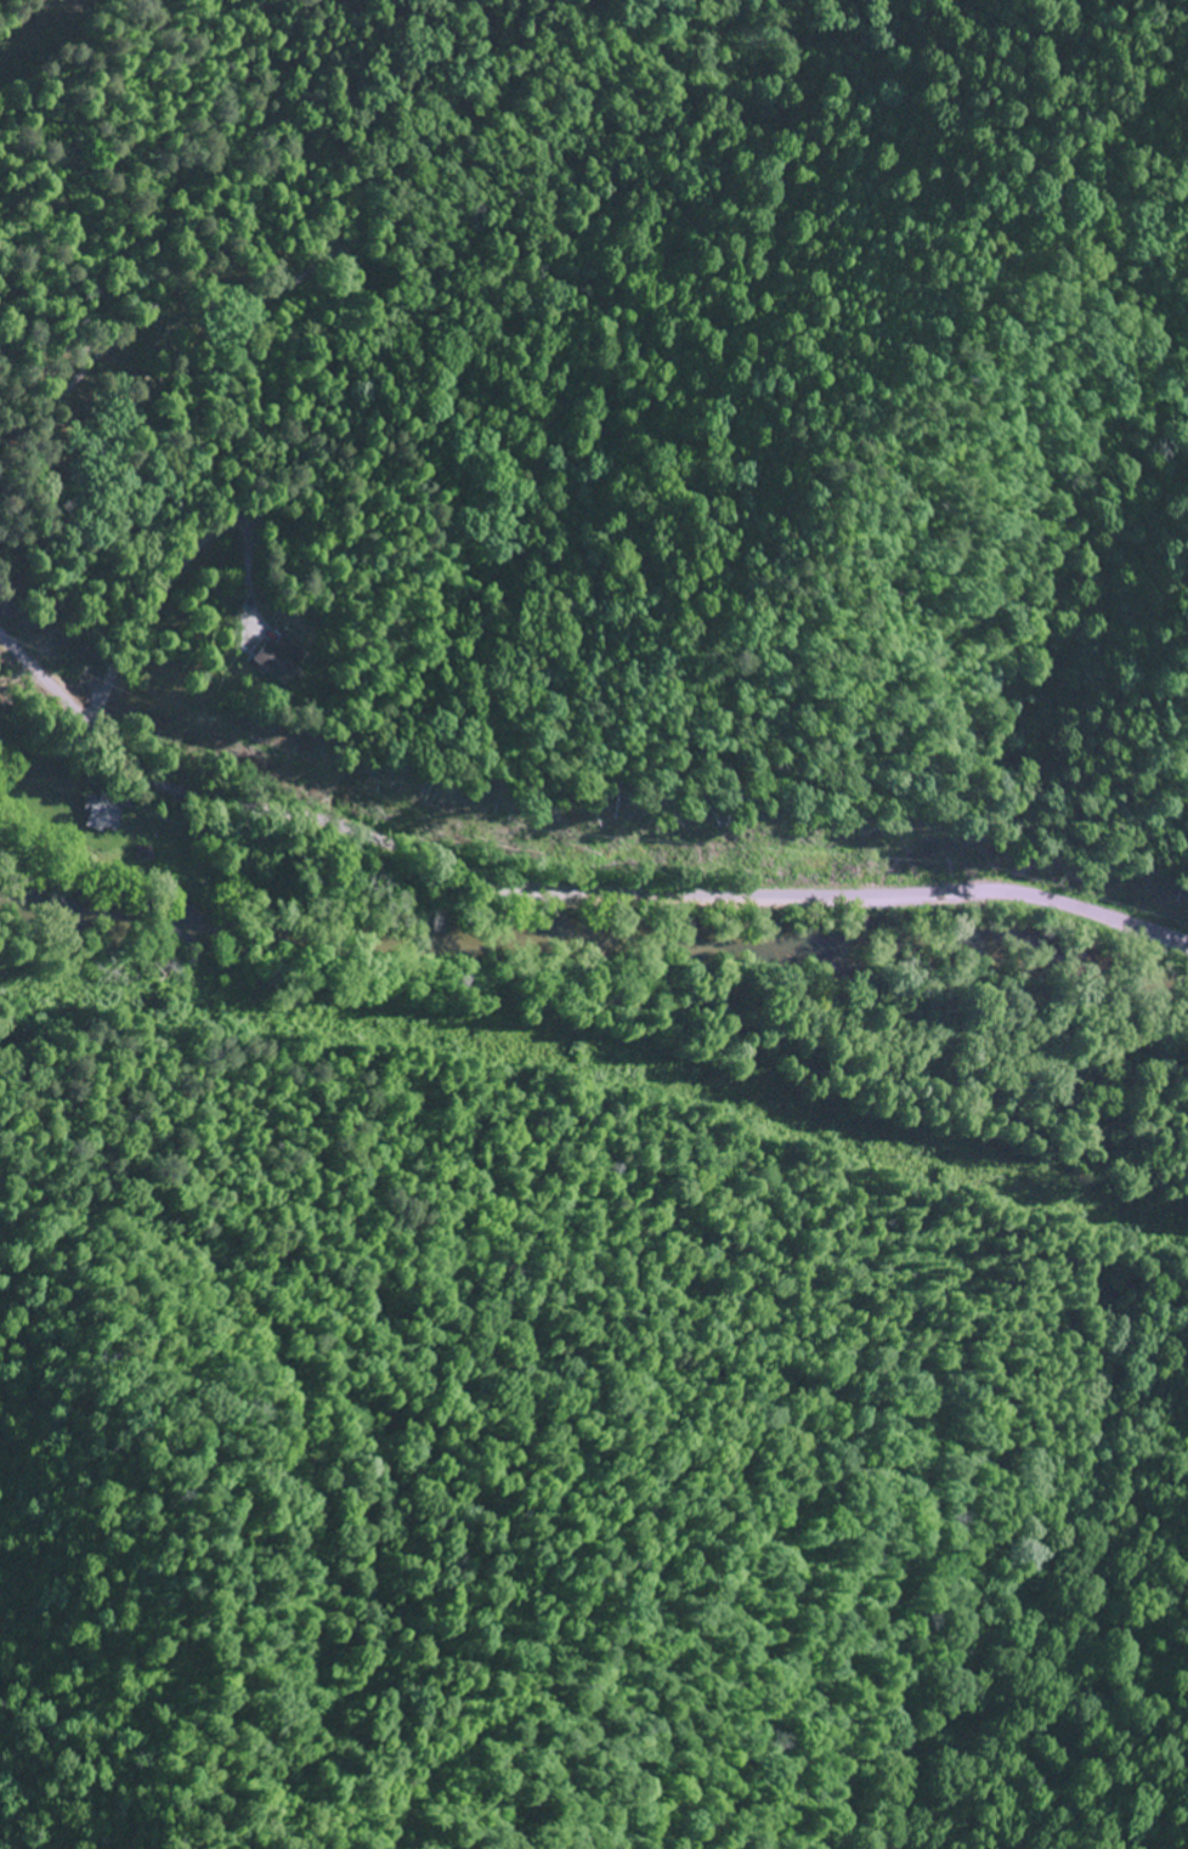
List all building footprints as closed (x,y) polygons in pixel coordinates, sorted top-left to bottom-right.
[(247,660),(281,686),(305,653),(280,635),(273,646),(263,639),(247,660)] [(87,826),(116,835),(124,807),(88,796),(84,809),(91,811),(87,826)]
